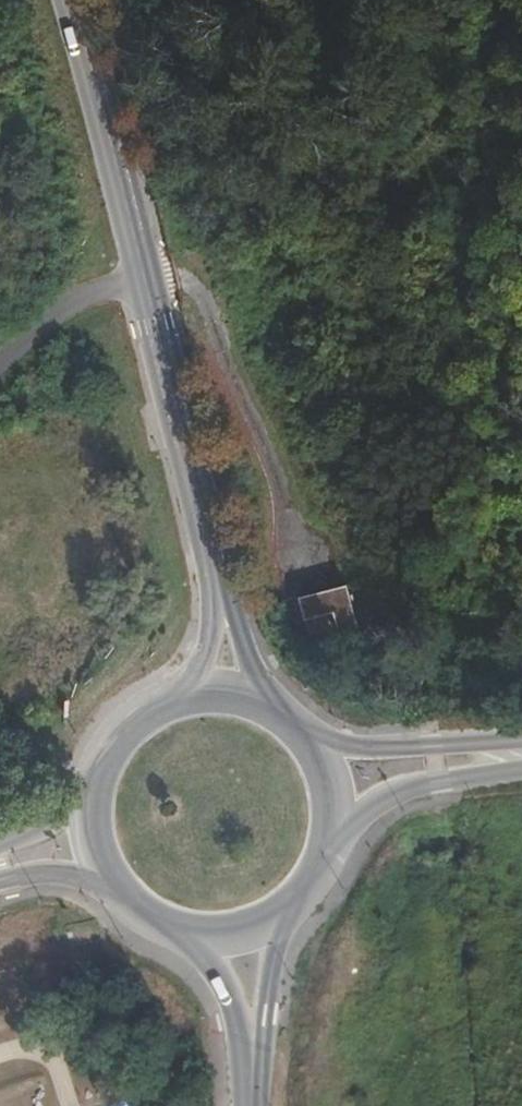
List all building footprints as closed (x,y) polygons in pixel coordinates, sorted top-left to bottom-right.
[(346,587),(299,600),(305,623),(334,616),(339,633),(357,627),(346,587)]
